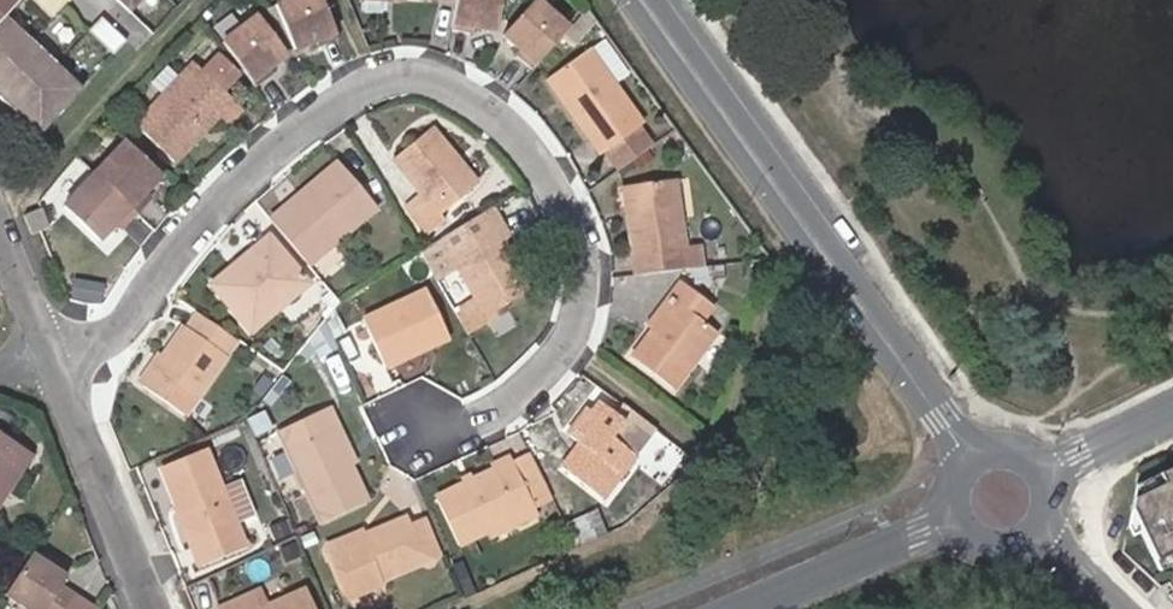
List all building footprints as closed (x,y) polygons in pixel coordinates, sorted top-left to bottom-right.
[(39,136),(80,91),(4,19),(19,1),(17,0),(0,0),(0,100),(39,136)] [(68,0),(30,0),(50,19),(68,0)] [(129,12),(140,0),(116,0),(129,12)] [(340,39),(323,0),(287,0),(274,5),(293,49),(318,40),(321,47),(340,39)] [(449,30),(469,35),(471,27),(493,32),(500,0),(454,0),(454,1),(449,30)] [(529,71),(568,32),(535,0),(534,0),(500,35),(518,52),(513,57),(529,71)] [(217,40),(252,85),(268,74),(264,67),(283,54),(254,14),(217,40)] [(87,31),(112,55),(124,41),(100,19),(87,31)] [(626,106),(585,51),(544,82),(586,136),(599,154),(639,123),(626,106)] [(202,72),(218,88),(235,71),(219,55),(202,72)] [(162,94),(132,124),(168,160),(214,115),(223,123),(238,107),(218,88),(202,72),(192,64),(179,77),(162,94)] [(162,94),(179,77),(167,66),(150,83),(162,94)] [(411,201),(395,211),(414,243),(431,232),(426,224),(467,200),(428,138),(389,163),(411,201)] [(141,194),(160,174),(123,140),(60,208),(96,241),(114,222),(121,227),(147,199),(141,194)] [(338,161),(273,220),(309,263),(375,204),(338,161)] [(624,190),(633,258),(683,251),(682,236),(676,183),(624,190)] [(22,213),(29,232),(38,228),(48,224),(40,206),(24,211),(22,213)] [(492,227),(446,254),(473,302),(461,309),(473,330),(492,319),(489,315),(523,296),(505,262),(510,259),(492,227)] [(249,325),(306,279),(268,234),(237,259),(242,265),(216,286),(249,325)] [(683,251),(633,258),(636,278),(698,271),(703,270),(701,249),(689,250),(683,251)] [(703,270),(698,271),(699,285),(730,281),(728,267),(703,270)] [(425,287),(361,315),(382,364),(446,335),(425,287)] [(645,374),(688,400),(723,342),(706,332),(716,315),(684,296),(673,314),(679,318),(662,346),(645,374)] [(236,335),(199,309),(187,325),(184,323),(163,353),(142,381),(182,410),(236,335)] [(350,336),(343,320),(333,325),(339,341),(350,336)] [(575,452),(571,449),(558,468),(599,499),(631,453),(609,437),(620,420),(593,402),(586,413),(570,437),(575,442),(579,445),(575,452)] [(570,437),(586,413),(581,410),(565,434),(570,437)] [(233,411),(216,418),(220,427),(238,420),(233,411)] [(284,446),(318,522),(364,500),(339,444),(346,441),(337,423),(331,426),(284,446)] [(4,489),(30,448),(0,429),(0,495),(4,489)] [(575,442),(571,449),(575,452),(579,445),(575,442)] [(173,504),(198,561),(241,543),(200,450),(157,468),(173,504)] [(526,453),(508,461),(530,508),(548,500),(526,453)] [(491,469),(508,461),(505,457),(489,465),(491,469)] [(484,529),(530,508),(508,461),(491,469),(469,480),(462,483),(432,497),(453,543),(484,529)] [(1133,487),(1126,528),(1131,538),(1139,534),(1158,573),(1172,566),(1172,468),(1133,487)] [(193,563),(198,561),(173,504),(169,506),(193,563)] [(533,515),(530,508),(484,529),(487,536),(533,515)] [(376,580),(420,560),(406,526),(402,519),(364,536),(367,544),(359,547),(355,538),(347,538),(325,547),(340,585),(349,595),(377,583),(376,580)] [(594,519),(582,525),(585,534),(598,528),(594,519)] [(406,526),(420,560),(437,553),(422,520),(406,526)] [(49,556),(32,545),(29,550),(46,561),(49,556)] [(293,545),(279,550),(284,563),(298,557),(293,545)] [(2,591),(31,608),(94,608),(97,604),(74,590),(60,581),(65,574),(46,561),(29,550),(2,591)] [(217,608),(311,608),(300,586),(263,603),(256,587),(249,591),(216,607),(217,608)]
